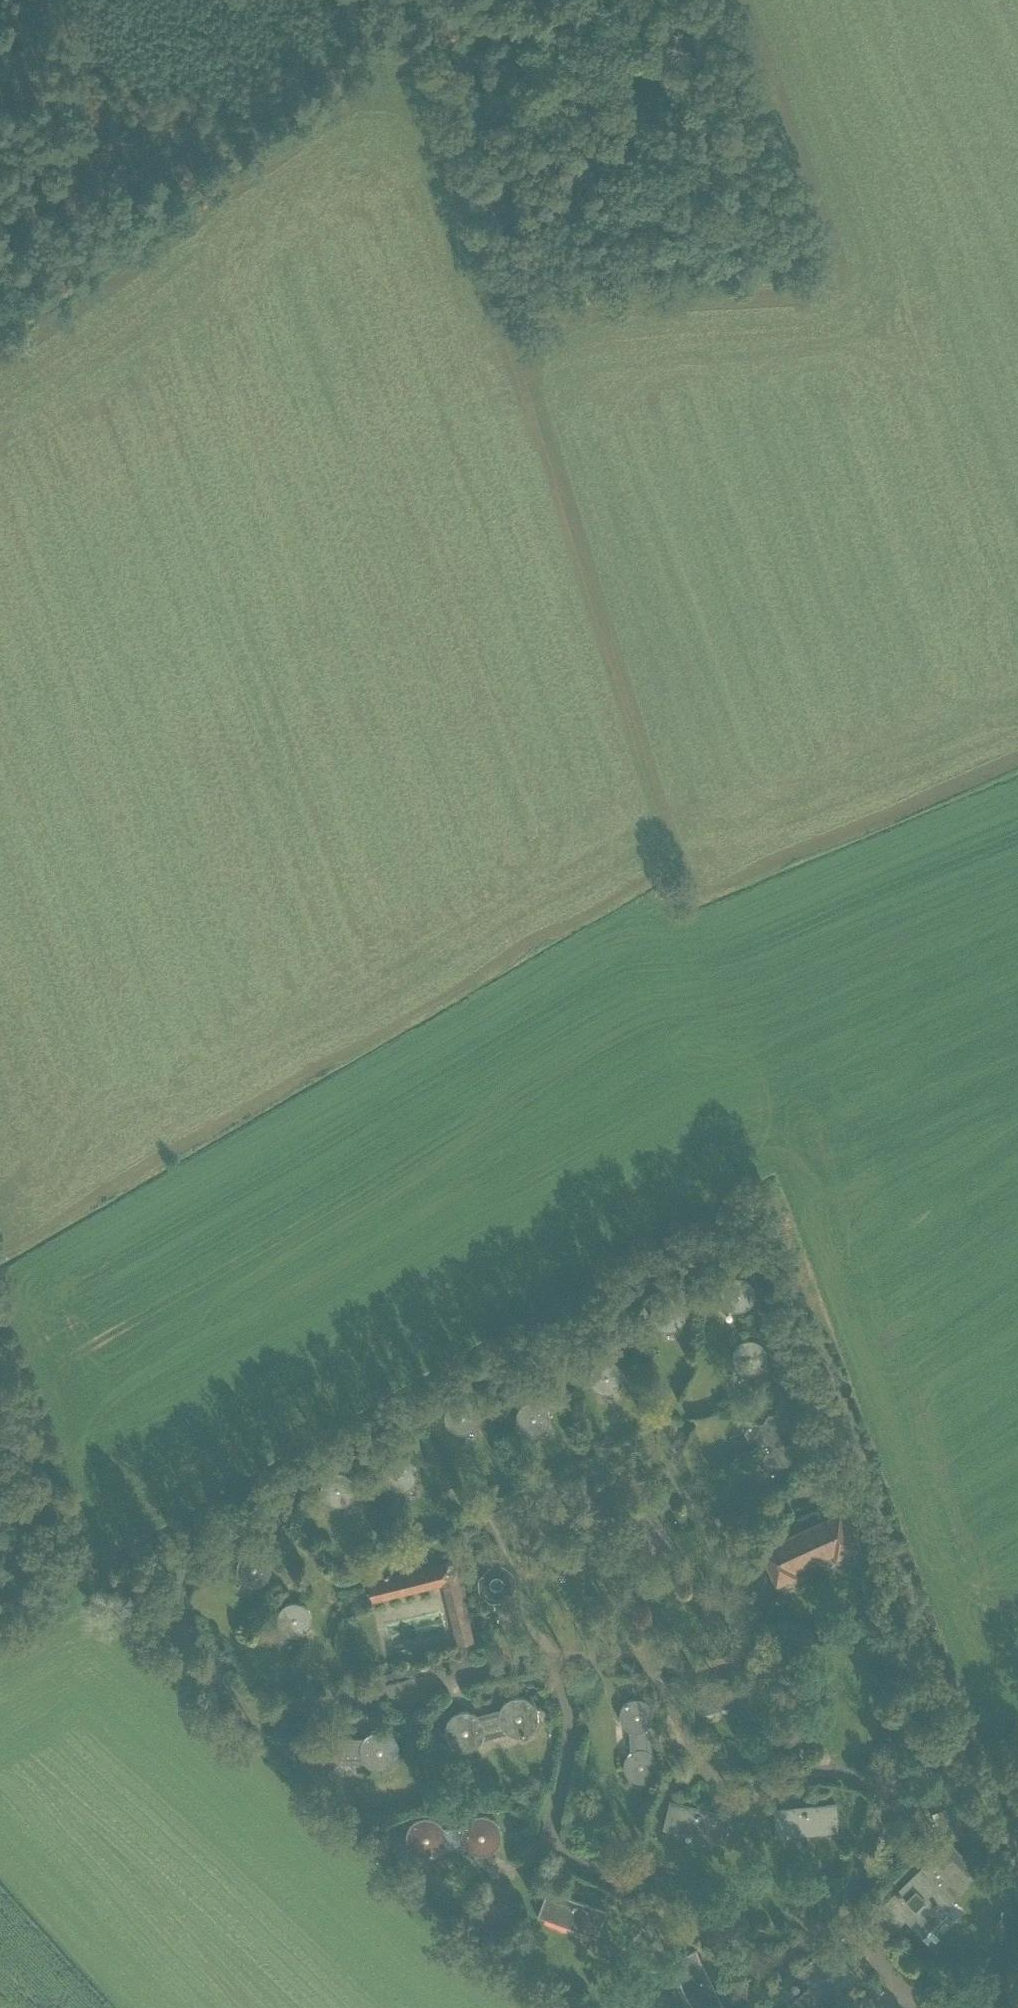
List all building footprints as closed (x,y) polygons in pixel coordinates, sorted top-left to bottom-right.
[(720,1293),(720,1296),(720,1298),(720,1299),(721,1301),(721,1302),(723,1305),(725,1307),(726,1308),(728,1310),(731,1311),(734,1312),(737,1312),(740,1312),(743,1311),(744,1310),(747,1309),(748,1308),(749,1307),(751,1305),(753,1302),(753,1301),(754,1299),(754,1298),(754,1296),(754,1295),(754,1293),(754,1292),(754,1290),(753,1289),(753,1288),(752,1286),(750,1284),(748,1282),(746,1280),(743,1279),(741,1278),(739,1278),(736,1278),(733,1278),(730,1279),(727,1281),(725,1283),(724,1284),(723,1285),(721,1288),(721,1289),(720,1290),(720,1293)] [(732,1357),(732,1359),(732,1360),(733,1363),(734,1366),(735,1367),(736,1368),(738,1370),(741,1372),(743,1373),(746,1374),(749,1374),(752,1374),(754,1374),(756,1373),(759,1371),(761,1369),(762,1368),(764,1366),(765,1363),(766,1362),(766,1360),(766,1359),(766,1357),(766,1356),(766,1354),(765,1352),(765,1350),(764,1349),(762,1346),(760,1344),(758,1343),(756,1342),(755,1341),(754,1341),(751,1340),(748,1340),(745,1341),(742,1342),(739,1343),(738,1344),(736,1346),(735,1348),(734,1350),(733,1353),(732,1356),(732,1357)] [(516,1417),(516,1420),(516,1421),(517,1422),(518,1425),(518,1426),(519,1428),(521,1430),(523,1432),(526,1433),(528,1434),(530,1435),(533,1435),(536,1435),(538,1434),(541,1433),(542,1432),(545,1430),(546,1429),(547,1426),(548,1424),(549,1422),(549,1421),(549,1419),(549,1418),(549,1417),(549,1415),(548,1412),(547,1410),(546,1407),(545,1406),(542,1404),(540,1403),(537,1402),(536,1402),(533,1401),(530,1402),(527,1402),(524,1404),(522,1405),(521,1406),(519,1408),(518,1411),(517,1412),(517,1414),(516,1417)] [(781,1441),(779,1436),(785,1426),(780,1416),(768,1415),(762,1425),(751,1424),(744,1433),(749,1444),(761,1444),(763,1449),(781,1441)] [(763,1449),(765,1454),(759,1464),(764,1474),(775,1475),(782,1466),(793,1466),(800,1457),(795,1447),(784,1445),(781,1441),(763,1449)] [(814,1564),(833,1555),(836,1561),(857,1551),(840,1513),(799,1531),(814,1564)] [(799,1531),(759,1549),(776,1587),(796,1578),(794,1573),(814,1564),(799,1531)] [(236,1568),(236,1570),(237,1572),(237,1574),(238,1577),(239,1579),(241,1581),(243,1582),(244,1583),(247,1585),(249,1586),(252,1586),(253,1586),(254,1586),(257,1586),(260,1585),(262,1584),(263,1583),(265,1581),(266,1580),(267,1579),(268,1577),(269,1576),(270,1574),(270,1573),(270,1571),(270,1569),(270,1568),(270,1566),(270,1564),(269,1563),(268,1561),(267,1560),(266,1559),(265,1557),(264,1556),(263,1555),(260,1554),(258,1553),(257,1553),(253,1552),(250,1553),(247,1553),(246,1554),(244,1555),(243,1556),(241,1558),(240,1559),(238,1561),(237,1564),(237,1566),(236,1568)] [(367,1582),(371,1603),(442,1586),(457,1646),(475,1642),(456,1563),(390,1577),(390,1574),(380,1576),(380,1579),(367,1582)] [(276,1618),(276,1621),(276,1622),(277,1624),(278,1627),(278,1628),(280,1631),(282,1633),(285,1634),(288,1636),(289,1636),(292,1637),(295,1637),(298,1636),(301,1635),(303,1634),(306,1632),(308,1629),(309,1627),(310,1625),(310,1624),(311,1621),(311,1619),(311,1616),(310,1613),(309,1611),(308,1609),(306,1607),(303,1605),(301,1604),(299,1603),(297,1602),(295,1602),(294,1602),(291,1602),(289,1603),(286,1604),(284,1605),(281,1607),(280,1608),(279,1609),(278,1612),(277,1615),(276,1618)] [(494,1736),(507,1733),(510,1735),(514,1736),(518,1737),(522,1736),(526,1735),(529,1733),(532,1730),(535,1727),(536,1723),(537,1719),(537,1715),(536,1711),(535,1708),(532,1704),(529,1702),(526,1699),(522,1698),(518,1698),(514,1698),(510,1699),(507,1701),(504,1704),(501,1707),(500,1709),(488,1712),(494,1736)] [(650,1740),(649,1726),(650,1724),(652,1721),(653,1718),(653,1714),(652,1711),(650,1708),(648,1705),(646,1702),(643,1701),(640,1699),(636,1699),(633,1699),(629,1700),(626,1702),(624,1705),(622,1707),(620,1711),(619,1714),(619,1717),(620,1721),(621,1724),(623,1727),(626,1729),(629,1731),(629,1741),(650,1740)] [(488,1712),(476,1715),(472,1713),(468,1712),(464,1712),(460,1712),(457,1713),(453,1715),(450,1718),(448,1721),(446,1725),(445,1729),(445,1733),(446,1737),(447,1741),(450,1744),(453,1747),(456,1749),(460,1750),(464,1751),(468,1750),(472,1749),(476,1747),(479,1744),(481,1741),(482,1740),(494,1736),(488,1712)] [(351,1738),(339,1738),(338,1737),(335,1735),(331,1733),(328,1731),(323,1731),(319,1731),(316,1732),(312,1734),(309,1737),(307,1740),(305,1744),(304,1748),(304,1752),(305,1756),(306,1760),(309,1763),(312,1766),(315,1768),(319,1769),(323,1770),(327,1769),(331,1768),(335,1766),(338,1763),(351,1763),(351,1738)] [(351,1763),(364,1763),(367,1766),(371,1768),(374,1769),(378,1770),(382,1769),(386,1768),(390,1766),(393,1764),(395,1760),(397,1757),(398,1753),(398,1749),(397,1745),(395,1741),(393,1738),(390,1735),(387,1733),(383,1731),(379,1731),(375,1731),(371,1733),(367,1735),(364,1737),(363,1738),(351,1738),(351,1763)] [(629,1741),(630,1752),(628,1754),(626,1757),(624,1760),(623,1764),(623,1767),(624,1771),(625,1774),(627,1777),(630,1779),(633,1781),(636,1782),(640,1782),(643,1782),(647,1781),(650,1779),(652,1777),(654,1774),(656,1771),(657,1768),(657,1764),(656,1761),(654,1757),(652,1755),(652,1754),(650,1740),(629,1741)] [(669,1802),(663,1829),(716,1842),(724,1844),(730,1816),(669,1802)] [(773,1809),(775,1837),(838,1832),(835,1804),(773,1809)] [(454,1848),(466,1848),(469,1851),(473,1853),(476,1854),(481,1854),(485,1854),(488,1853),(492,1851),(495,1848),(497,1845),(499,1841),(500,1837),(500,1833),(499,1829),(498,1825),(495,1822),(492,1819),(489,1817),(485,1816),(481,1816),(477,1816),(473,1817),(469,1819),(466,1822),(464,1825),(463,1827),(453,1827),(454,1848)] [(453,1827),(442,1828),(440,1824),(437,1822),(434,1820),(430,1818),(426,1818),(422,1818),(418,1819),(414,1821),(411,1824),(409,1827),(407,1831),(406,1835),(406,1839),(407,1843),(409,1847),(411,1850),(414,1853),(417,1855),(421,1856),(425,1857),(429,1856),(433,1855),(437,1853),(440,1850),(441,1849),(454,1848),(453,1827)] [(945,1912),(940,1907),(974,1874),(947,1845),(877,1912),(866,1923),(877,1935),(888,1924),(894,1930),(905,1919),(921,1936),(921,1935),(945,1912)] [(537,1917),(596,1938),(606,1912),(547,1890),(537,1917)] [(829,1948),(823,1953),(820,1950),(797,1972),(810,1985),(795,1999),(804,2007),(806,2007),(807,2007),(808,2007),(829,2007),(844,1994),(836,1986),(840,1982),(842,1984),(853,1973),(829,1948)] [(692,2007),(720,2007),(722,2007),(695,1950),(670,1962),(692,2007)]
